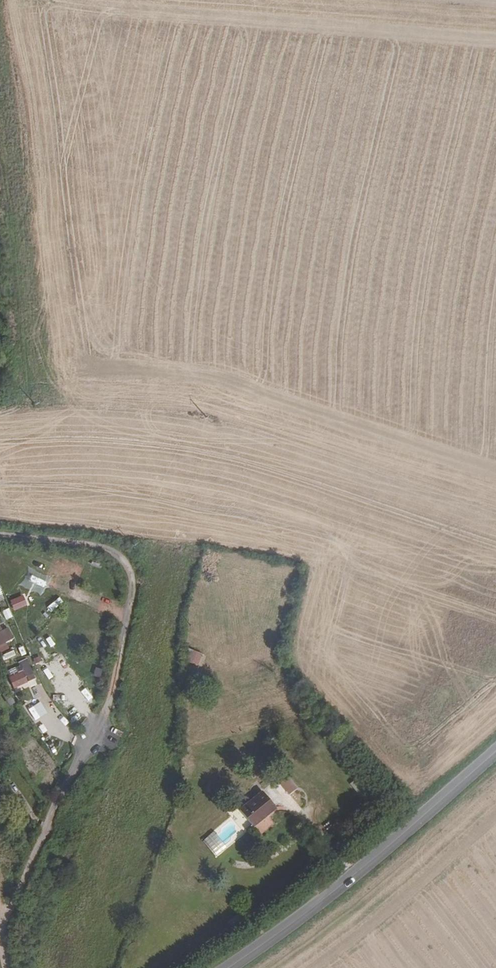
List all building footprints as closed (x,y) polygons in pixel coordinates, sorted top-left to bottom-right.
[(29,589),(40,592),(42,587),(31,583),(29,589)] [(14,612),(28,605),(22,595),(9,601),(14,612)] [(9,649),(5,642),(13,639),(8,628),(2,630),(0,627),(0,654),(9,649)] [(183,663),(200,665),(202,652),(185,650),(183,663)] [(19,665),(5,671),(13,689),(36,679),(26,658),(18,661),(19,665)] [(284,769),(276,774),(279,779),(291,794),(299,789),(284,769)] [(276,774),(262,784),(265,788),(279,779),(276,774)] [(278,808),(264,791),(260,794),(258,793),(253,797),(254,798),(241,809),(255,827),(278,808)] [(202,842),(217,858),(244,833),(229,817),(202,842)] [(260,834),(273,826),(268,818),(256,827),(260,834)]
